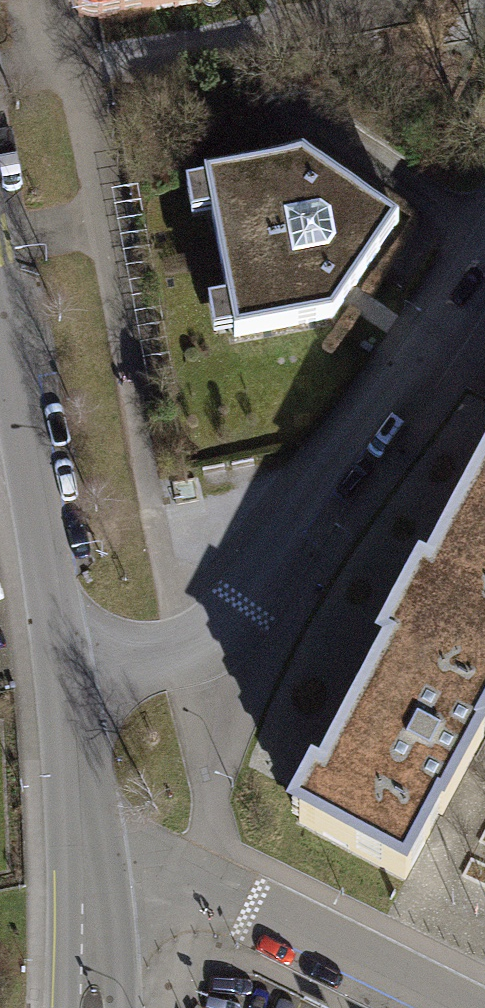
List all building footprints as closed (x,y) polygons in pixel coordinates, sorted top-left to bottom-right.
[(68,0),(79,17),(99,22),(220,0),(68,0)] [(205,178),(235,337),(333,319),(380,251),(371,205),(303,159),(205,178)] [(408,619),(484,660),(484,474),(408,619)] [(484,731),(484,660),(408,619),(299,825),(406,881),(484,731)]
